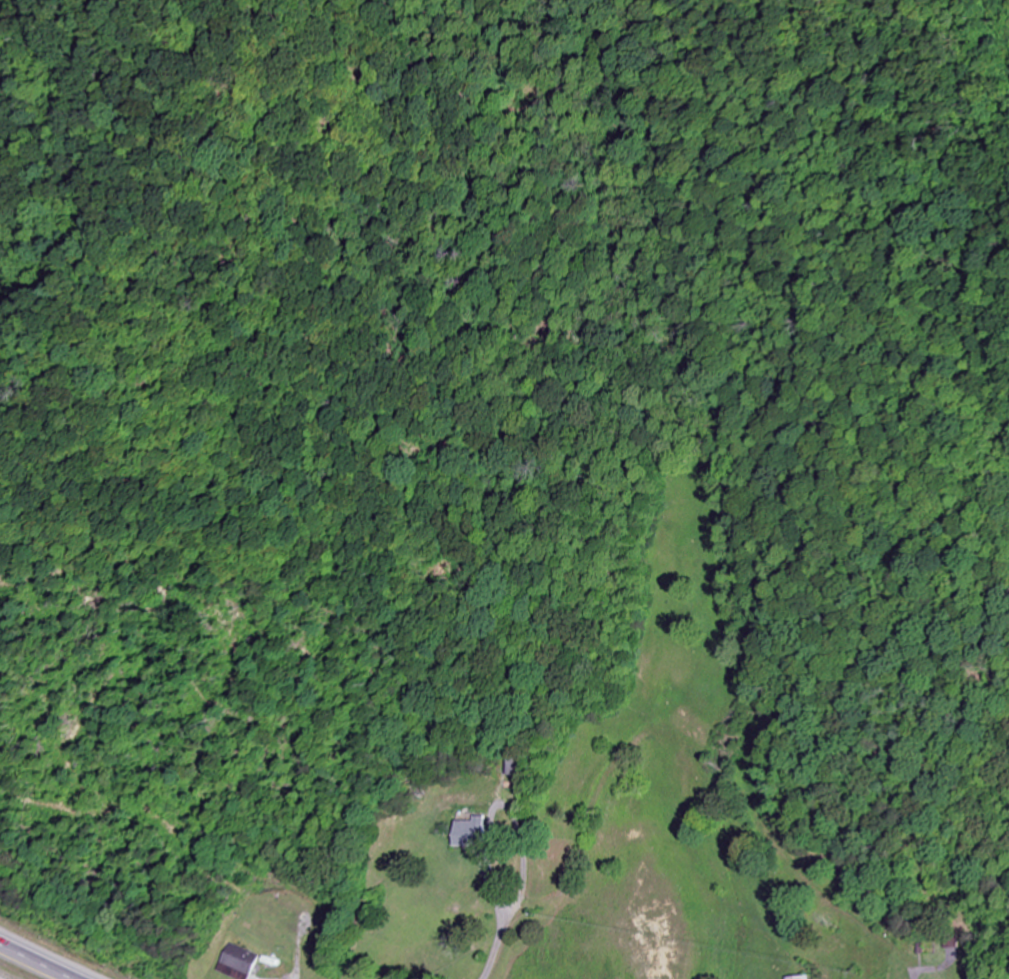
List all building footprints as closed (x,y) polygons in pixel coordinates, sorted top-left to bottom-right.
[(458,822),(458,847),(495,847),(495,830),(489,830),(489,817),(477,817),(477,822),(458,822)]
